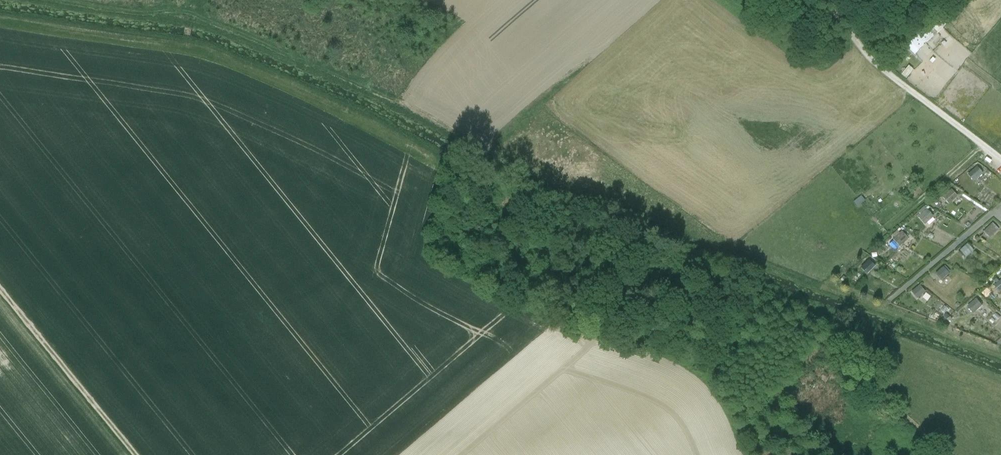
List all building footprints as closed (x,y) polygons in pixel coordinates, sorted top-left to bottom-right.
[(926,29),(914,40),(922,47),(935,34),(926,29)] [(922,47),(914,40),(906,48),(914,54),(922,47)] [(973,181),(983,174),(978,166),(968,173),(973,181)] [(946,204),(957,199),(953,190),(942,195),(946,204)] [(925,224),(934,216),(925,206),(916,215),(925,224)] [(992,222),(983,231),(990,237),(999,229),(992,222)] [(899,228),(891,235),(895,239),(889,243),(894,249),(907,239),(899,228)] [(965,257),(973,250),(968,243),(959,250),(965,257)] [(860,267),(867,274),(875,266),(869,259),(860,267)] [(935,273),(942,279),(949,272),(942,266),(935,273)] [(917,298),(926,291),(919,284),(911,291),(917,298)] [(967,306),(973,313),(983,305),(977,298),(967,306)]
